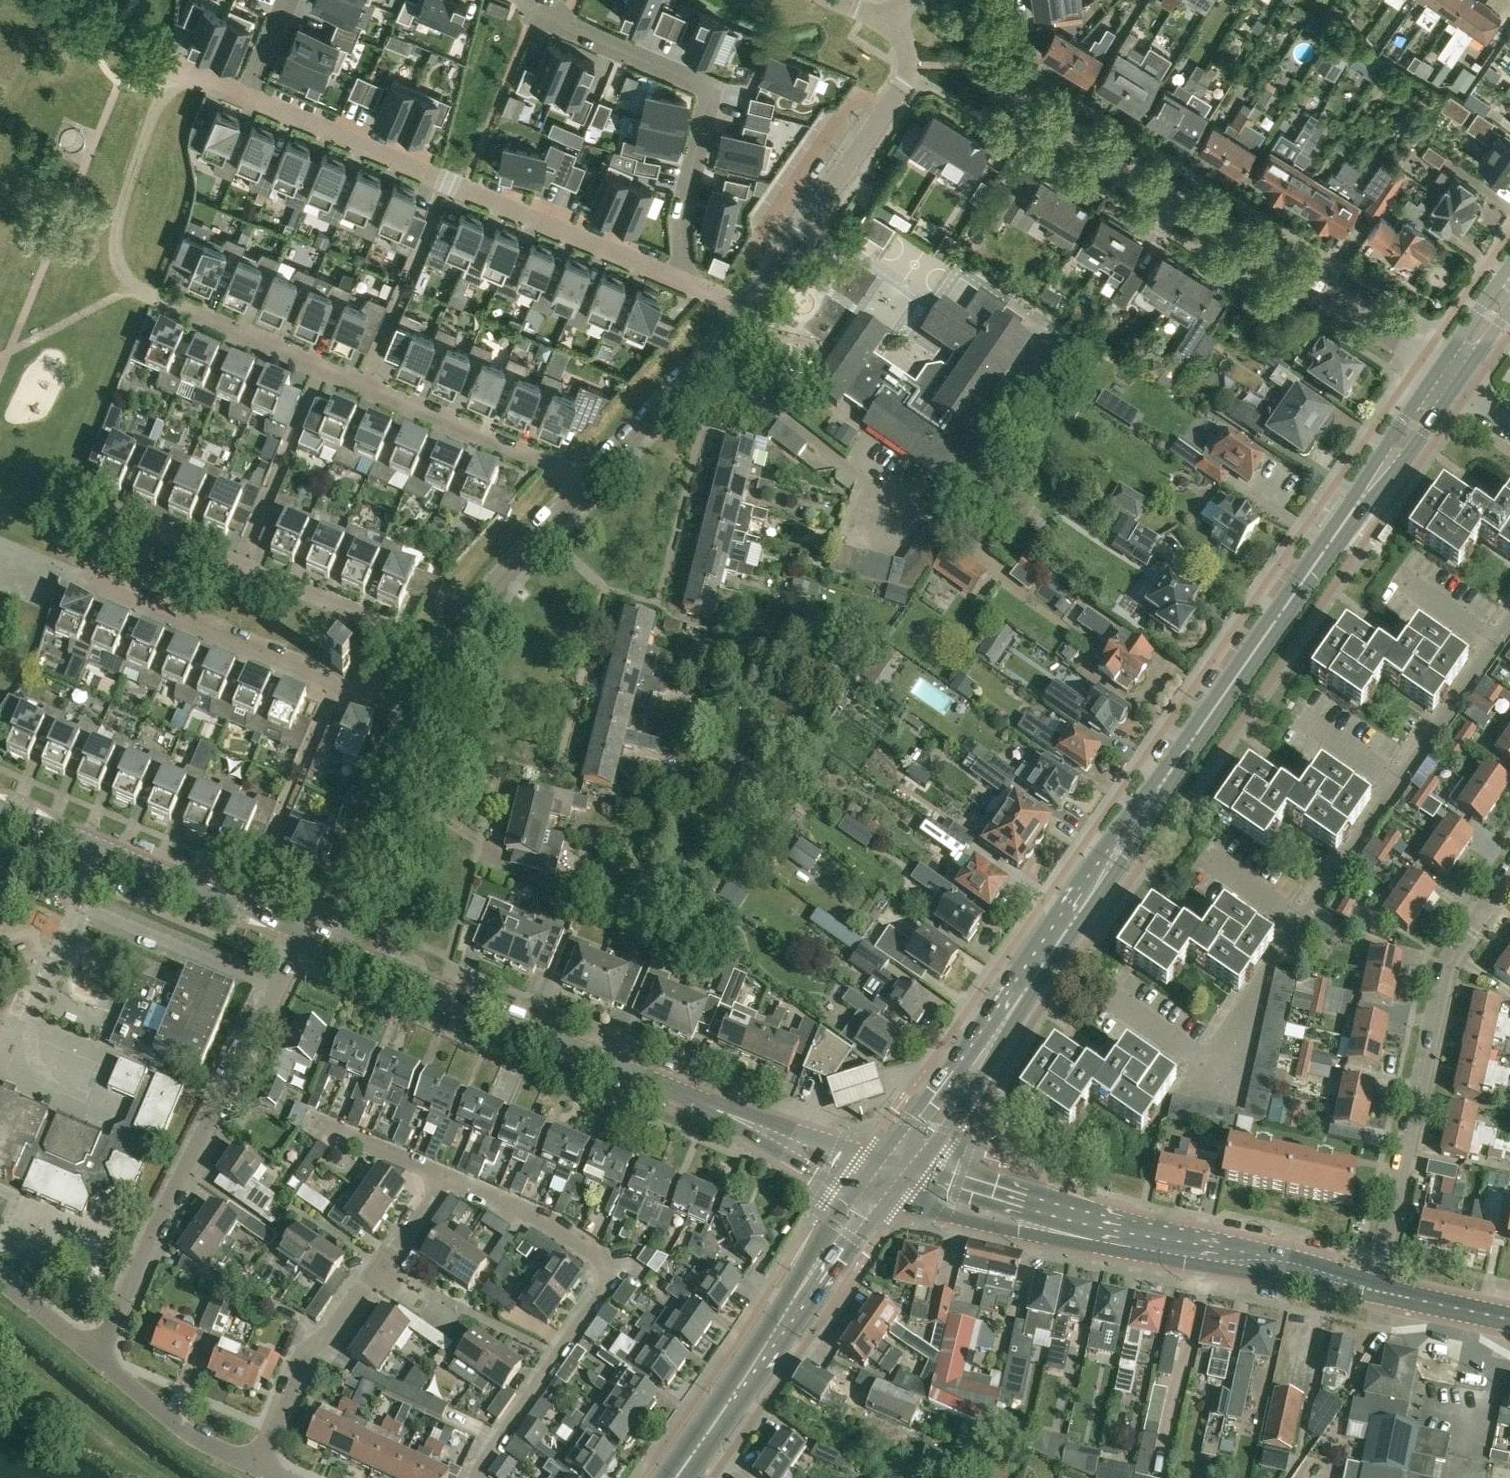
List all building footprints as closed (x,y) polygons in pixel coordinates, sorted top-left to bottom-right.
[(193,0),(184,23),(195,28),(194,30),(188,46),(211,55),(227,17),(204,7),(205,5),(193,0)] [(312,3),(339,15),(334,26),(357,36),(363,23),(352,18),(359,0),(314,0),(312,3)] [(396,17),(409,22),(415,10),(456,27),(466,3),(459,0),(403,0),(396,17)] [(505,19),(511,5),(497,0),(489,0),(485,10),(505,19)] [(620,17),(644,27),(655,0),(627,0),(620,17)] [(1036,12),(1066,8),(1065,0),(1035,0),(1036,12)] [(1439,0),(1426,0),(1428,1),(1417,18),(1423,22),(1439,0)] [(1463,0),(1439,0),(1423,22),(1430,27),(1442,11),(1451,17),(1463,0)] [(1484,4),(1478,0),(1463,0),(1451,17),(1445,25),(1454,32),(1438,55),(1445,59),(1456,43),(1484,4)] [(1452,64),(1463,47),(1473,33),(1483,40),(1500,15),(1484,4),(1456,43),(1445,59),(1452,64)] [(663,6),(653,29),(666,35),(676,12),(663,6)] [(1291,15),(1302,22),(1306,14),(1295,7),(1291,15)] [(231,8),(211,55),(234,65),(254,17),(231,8)] [(1055,21),(1081,18),(1080,9),(1054,13),(1055,21)] [(676,12),(666,35),(679,40),(689,17),(676,12)] [(701,12),(685,50),(708,60),(725,22),(701,12)] [(1328,40),(1334,30),(1320,22),(1314,32),(1328,40)] [(1065,65),(1079,43),(1046,23),(1036,25),(1039,36),(1048,41),(1042,52),(1065,65)] [(299,25),(289,48),(339,69),(348,47),(352,49),(357,36),(334,26),(329,38),(299,25)] [(1086,79),(1100,56),(1116,30),(1107,25),(1099,39),(1095,37),(1088,48),(1079,43),(1065,65),(1086,79)] [(1119,97),(1146,53),(1132,44),(1139,34),(1130,29),(1118,49),(1117,49),(1096,83),(1119,97)] [(525,65),(516,87),(529,93),(530,91),(552,100),(572,52),(549,43),(537,69),(525,65)] [(1334,44),(1320,66),(1337,76),(1351,54),(1334,44)] [(1364,47),(1354,64),(1371,74),(1381,57),(1364,47)] [(289,48),(279,71),(322,89),(332,67),(339,70),(339,69),(289,48)] [(432,49),(428,59),(433,61),(436,59),(439,52),(432,49)] [(572,52),(552,100),(553,100),(554,95),(575,104),(571,115),(584,120),(593,98),(581,93),(595,62),(572,52)] [(770,52),(761,76),(810,97),(820,73),(770,52)] [(1140,110),(1161,76),(1167,65),(1146,53),(1119,97),(1140,110)] [(1407,65),(1414,69),(1422,58),(1415,53),(1407,65)] [(1489,64),(1482,74),(1494,82),(1500,72),(1489,64)] [(1477,74),(1463,65),(1452,82),(1466,91),(1477,74)] [(1206,114),(1205,113),(1212,101),(1202,95),(1214,75),(1206,70),(1199,81),(1187,102),(1170,129),(1190,141),(1206,114)] [(358,72),(348,95),(361,100),(371,78),(358,72)] [(1189,75),(1184,84),(1179,81),(1171,93),(1163,88),(1147,115),(1170,129),(1187,102),(1199,81),(1189,75)] [(393,76),(375,119),(398,129),(416,86),(393,76)] [(371,78),(361,100),(374,106),(384,83),(371,78)] [(416,86),(398,129),(421,138),(430,118),(441,123),(451,100),(416,86)] [(1262,108),(1273,90),(1266,86),(1255,104),(1262,108)] [(1465,101),(1479,111),(1483,114),(1490,104),(1472,91),(1465,101)] [(646,92),(641,117),(682,126),(687,102),(646,92)] [(510,93),(502,112),(516,118),(524,99),(510,93)] [(1441,108),(1449,113),(1458,99),(1451,94),(1441,108)] [(751,95),(747,108),(771,114),(775,100),(751,95)] [(599,98),(590,121),(603,127),(612,104),(599,98)] [(1248,115),(1250,111),(1242,106),(1231,123),(1230,122),(1224,130),(1212,123),(1198,145),(1220,159),(1248,115)] [(237,164),(242,153),(231,148),(234,142),(231,141),(240,120),(236,118),(238,114),(223,108),(221,112),(218,110),(211,126),(194,119),(191,126),(189,135),(188,143),(201,148),(201,149),(216,155),(214,169),(233,177),(236,169),(238,164),(237,164)] [(1483,114),(1479,111),(1468,126),(1492,143),(1479,162),(1503,179),(1506,176),(1509,178),(1509,177),(1509,139),(1490,125),(1493,120),(1483,114)] [(914,121),(895,152),(905,158),(911,148),(968,183),(990,147),(970,134),(969,135),(955,126),(956,125),(944,117),(943,119),(932,112),(923,127),(914,121)] [(1240,172),(1254,149),(1265,132),(1252,124),(1255,119),(1248,115),(1220,159),(1240,172)] [(624,137),(620,151),(637,155),(644,156),(647,144),(676,151),(682,126),(641,117),(635,140),(624,137)] [(272,179),(277,168),(266,163),(269,157),(266,156),(275,135),(271,133),(273,129),(258,123),(256,127),(253,125),(242,153),(237,164),(238,164),(236,169),(251,175),(249,184),(261,189),(257,198),(264,201),(272,184),(273,179),(272,179)] [(722,131),(716,156),(766,167),(772,142),(765,140),(768,128),(744,123),(741,135),(722,131)] [(1295,155),(1307,135),(1311,129),(1303,124),(1295,138),(1282,130),(1253,175),(1275,189),(1296,155),(1295,155)] [(583,134),(569,128),(564,140),(578,146),(583,134)] [(1295,155),(1296,155),(1275,189),(1299,204),(1318,172),(1306,165),(1312,154),(1309,152),(1316,140),(1307,135),(1295,155)] [(307,194),(312,183),(302,178),(304,172),(301,171),(310,150),(307,148),(309,144),(294,138),(292,142),(288,140),(277,168),(272,179),(273,179),(272,184),(286,190),(285,199),(303,207),(307,199),(309,194),(307,194)] [(1448,157),(1430,144),(1423,155),(1441,168),(1448,157)] [(504,146),(499,171),(539,180),(545,155),(504,146)] [(564,146),(551,178),(564,183),(577,152),(564,146)] [(577,152),(564,183),(576,189),(586,166),(573,161),(577,152)] [(343,209),(347,198),(337,193),(340,187),(336,186),(346,165),(342,163),(344,159),(329,153),(327,157),(324,155),(312,183),(307,194),(309,194),(307,199),(321,205),(320,214),(339,222),(344,209),(343,209)] [(637,155),(634,168),(657,174),(661,160),(644,156),(637,155)] [(1341,183),(1353,164),(1347,160),(1337,175),(1334,173),(1330,179),(1318,172),(1299,204),(1321,217),(1342,184),(1341,183)] [(1383,160),(1364,188),(1375,196),(1394,168),(1383,160)] [(609,161),(590,209),(612,218),(632,171),(609,161)] [(1359,198),(1363,191),(1351,184),(1360,168),(1353,164),(1341,183),(1342,184),(1321,217),(1342,230),(1361,199),(1359,198)] [(378,224),(383,213),(373,208),(375,202),(372,201),(381,180),(377,178),(379,174),(364,168),(363,172),(359,170),(347,198),(343,209),(344,209),(357,215),(355,229),(374,237),(380,224),(378,224)] [(1380,191),(1388,197),(1403,174),(1395,169),(1380,191)] [(1440,195),(1474,219),(1481,208),(1476,205),(1479,201),(1473,196),(1477,190),(1454,174),(1452,177),(1442,170),(1437,177),(1447,184),(1440,195)] [(1073,234),(1077,227),(1089,208),(1041,178),(1040,179),(1029,172),(1017,192),(1001,182),(980,216),(996,227),(1004,214),(1017,222),(1027,206),(1053,222),(1046,233),(1060,242),(1067,231),(1073,234)] [(713,185),(702,231),(727,237),(737,196),(745,198),(749,181),(725,175),(723,188),(713,185)] [(629,180),(612,218),(635,228),(652,190),(629,180)] [(378,224),(380,224),(393,230),(391,244),(409,252),(422,222),(421,221),(418,228),(408,223),(410,217),(407,216),(416,195),(413,193),(415,189),(400,182),(398,187),(394,185),(383,213),(378,224)] [(1374,217),(1388,197),(1380,191),(1366,212),(1374,217)] [(1466,229),(1474,219),(1440,195),(1432,206),(1422,199),(1419,202),(1409,196),(1402,207),(1423,221),(1426,217),(1448,232),(1452,226),(1459,230),(1462,226),(1466,229)] [(894,227),(867,209),(856,227),(868,235),(883,244),(894,227)] [(453,255),(466,261),(467,261),(472,250),(483,223),(480,221),(482,217),(467,211),(465,215),(461,214),(459,221),(444,214),(425,259),(444,267),(453,255)] [(1104,254),(1121,228),(1100,215),(1086,238),(1085,237),(1073,256),(1083,262),(1092,247),(1104,254)] [(1421,252),(1423,254),(1434,239),(1423,230),(1406,218),(1404,221),(1399,218),(1395,224),(1382,215),(1368,233),(1386,246),(1385,246),(1389,249),(1389,253),(1395,258),(1398,256),(1402,259),(1403,258),(1412,265),(1421,252)] [(244,218),(242,224),(243,228),(251,231),(255,222),(244,218)] [(295,225),(287,222),(283,231),(291,234),(295,225)] [(502,276),(507,265),(519,238),(515,236),(517,232),(502,226),(500,230),(497,229),(488,250),(485,249),(482,254),(472,250),(467,261),(466,261),(461,274),(479,282),(488,270),(501,276),(502,276)] [(238,240),(246,243),(251,231),(243,228),(238,240)] [(1121,228),(1104,254),(1117,262),(1107,277),(1117,283),(1128,264),(1127,264),(1141,240),(1121,228)] [(241,257),(243,252),(246,244),(228,236),(219,247),(204,241),(183,232),(173,255),(194,264),(188,279),(210,289),(221,261),(235,267),(239,256),(241,257)] [(326,248),(331,236),(318,232),(314,243),(326,248)] [(538,291),(542,280),(554,253),(551,251),(552,247),(538,241),(536,245),(532,244),(523,265),(520,264),(518,270),(507,265),(502,276),(501,276),(496,289),(515,297),(521,289),(535,295),(537,291),(538,291)] [(275,271),(276,272),(282,259),(263,251),(257,258),(243,252),(241,257),(239,256),(235,267),(223,294),(245,304),(257,276),(270,282),(275,271)] [(365,256),(357,252),(353,261),(361,265),(365,256)] [(1164,307),(1188,269),(1163,253),(1141,289),(1149,295),(1148,297),(1164,307)] [(573,306),(578,295),(589,268),(586,266),(588,262),(573,256),(571,260),(568,258),(558,280),(555,279),(553,284),(542,280),(538,291),(537,291),(535,295),(531,304),(550,311),(559,300),(572,306),(573,306)] [(310,286),(311,287),(317,274),(298,266),(289,277),(276,272),(275,271),(270,282),(259,309),(281,319),(292,291),(306,297),(310,286)] [(1132,268),(1113,299),(1124,306),(1143,275),(1132,268)] [(1189,323),(1198,309),(1213,284),(1188,269),(1164,307),(1189,323)] [(400,272),(393,270),(390,277),(397,280),(400,272)] [(609,321),(613,310),(625,283),(621,281),(623,277),(608,271),(606,275),(603,273),(594,295),(591,294),(589,300),(578,295),(573,306),(572,306),(567,319),(585,326),(591,319),(606,325),(608,321),(609,321)] [(455,286),(463,290),(468,277),(461,274),(455,286)] [(346,301),(347,302),(352,288),(334,281),(325,292),(311,287),(310,286),(306,297),(294,324),(316,334),(328,306),(341,312),(346,301)] [(608,321),(606,325),(602,333),(621,341),(630,330),(644,336),(668,346),(673,335),(669,333),(678,323),(654,313),(660,298),(657,296),(659,292),(644,286),(642,290),(638,288),(629,310),(626,309),(624,315),(613,310),(609,321),(608,321)] [(999,455),(969,434),(1030,345),(998,323),(1008,309),(981,291),(964,316),(944,303),(923,333),(955,355),(945,369),(941,366),(927,369),(916,385),(873,356),(887,335),(861,317),(811,389),(838,407),(843,399),(869,417),(864,425),(969,498),(999,455)] [(1040,304),(1060,316),(1066,306),(1046,293),(1040,304)] [(346,301),(341,312),(329,339),(351,349),(363,321),(376,327),(377,328),(388,303),(369,296),(360,307),(347,302),(346,301)] [(434,338),(433,338),(420,332),(422,318),(403,310),(387,350),(401,356),(396,368),(418,377),(430,350),(434,338)] [(1213,318),(1201,311),(1160,377),(1172,384),(1195,347),(1206,330),(1213,318)] [(522,323),(511,318),(508,325),(519,330),(522,323)] [(470,354),(469,353),(455,347),(457,333),(439,325),(433,338),(434,338),(430,350),(443,355),(432,383),(454,392),(465,364),(470,354)] [(181,384),(186,373),(176,368),(178,362),(175,361),(184,340),(181,338),(182,334),(167,328),(166,332),(162,330),(156,346),(139,339),(130,362),(146,368),(160,375),(159,389),(177,397),(183,384),(181,384)] [(1195,347),(1205,354),(1216,337),(1206,330),(1195,347)] [(505,369),(504,368),(491,362),(493,348),(474,340),(469,353),(470,354),(465,364),(479,370),(467,398),(489,407),(501,380),(505,369)] [(1351,388),(1361,375),(1322,349),(1311,342),(1294,367),(1312,379),(1311,379),(1343,401),(1345,398),(1349,397),(1352,392),(1351,388)] [(217,399),(221,388),(211,383),(213,377),(210,376),(219,355),(216,353),(218,349),(203,343),(201,347),(197,345),(186,373),(181,384),(183,384),(196,390),(194,404),(213,412),(218,399),(217,399)] [(541,384),(539,383),(526,377),(528,363),(509,355),(504,368),(505,369),(501,380),(514,385),(500,417),(522,427),(536,394),(541,384)] [(252,413),(257,403),(246,398),(249,392),(246,391),(255,370),(251,368),(253,364),(238,358),(236,362),(233,360),(221,388),(217,399),(218,399),(231,405),(229,419),(248,427),(253,414),(252,413)] [(1283,412),(1316,435),(1321,429),(1322,430),(1327,429),(1332,422),(1331,417),(1291,389),(1297,380),(1279,368),(1270,382),(1282,391),(1280,394),(1291,402),(1283,412)] [(541,384),(536,394),(549,400),(538,427),(560,437),(566,421),(582,428),(591,418),(598,422),(603,410),(599,409),(613,395),(612,394),(611,395),(581,383),(575,398),(561,392),(563,378),(545,370),(539,383),(541,384)] [(252,413),(253,414),(267,420),(265,434),(283,442),(300,402),(285,396),(290,384),(287,383),(288,379),(274,373),(272,377),(268,375),(257,403),(252,413)] [(1104,396),(1096,409),(1131,430),(1139,417),(1104,396)] [(331,413),(317,407),(299,449),(318,457),(324,449),(338,455),(339,456),(346,440),(357,413),(354,411),(356,407),(341,401),(339,405),(335,404),(331,413)] [(1262,420),(1250,411),(1236,402),(1227,415),(1258,436),(1264,428),(1304,456),(1309,455),(1314,448),(1313,443),(1312,442),(1316,435),(1283,412),(1276,423),(1265,416),(1262,420)] [(376,466),(381,455),(393,428),(389,426),(391,422),(376,416),(374,420),(371,419),(362,440),(359,439),(356,445),(346,440),(339,456),(338,455),(334,464),(353,471),(362,460),(375,466),(376,466)] [(151,458),(156,445),(165,425),(158,422),(149,442),(138,437),(129,449),(114,443),(100,437),(92,461),(105,466),(98,481),(120,490),(132,463),(145,469),(150,458),(151,458)] [(797,458),(807,445),(779,422),(769,435),(797,458)] [(829,431),(835,436),(841,428),(834,423),(829,431)] [(846,425),(837,438),(850,446),(858,433),(846,425)] [(1205,453),(1196,468),(1221,485),(1228,476),(1220,470),(1223,465),(1249,482),(1265,459),(1231,435),(1230,435),(1220,428),(1211,442),(1212,443),(1205,453)] [(412,481),(416,470),(428,443),(424,441),(426,437),(411,431),(410,435),(406,433),(397,455),(394,454),(392,459),(381,455),(376,466),(375,466),(370,479),(389,486),(397,475),(410,480),(412,481)] [(763,469),(751,466),(755,449),(727,442),(720,471),(748,478),(760,481),(763,469)] [(447,496),(452,485),(463,458),(460,456),(462,452),(447,446),(445,450),(441,448),(432,470),(429,469),(427,475),(416,470),(412,481),(410,480),(405,493),(424,501),(433,490),(446,495),(447,496)] [(185,473),(186,473),(192,460),(173,452),(164,464),(151,458),(150,458),(145,469),(134,496),(156,505),(167,478),(181,484),(185,473)] [(447,496),(446,495),(441,508),(459,516),(468,505),(483,511),(507,521),(512,509),(508,508),(517,498),(492,488),(499,473),(495,471),(497,467),(482,461),(480,465),(477,463),(468,485),(465,484),(462,489),(452,485),(447,496)] [(271,467),(262,463),(257,474),(266,478),(271,467)] [(222,487),(224,484),(227,475),(208,467),(200,479),(186,473),(185,473),(181,484),(169,511),(191,520),(202,493),(216,499),(221,487),(222,487)] [(741,506),(748,478),(720,471),(713,499),(741,506)] [(773,495),(775,485),(760,481),(757,491),(773,495)] [(221,487),(216,499),(204,526),(226,535),(238,508),(251,514),(252,514),(263,490),(244,482),(238,490),(224,484),(222,487),(221,487)] [(1503,506),(1499,512),(1481,499),(1474,509),(1447,490),(1442,486),(1407,536),(1456,570),(1457,571),(1461,565),(1465,559),(1479,539),(1509,560),(1509,496),(1503,506)] [(1121,488),(1112,503),(1137,519),(1147,503),(1121,488)] [(1203,519),(1213,526),(1217,529),(1211,538),(1236,555),(1244,544),(1247,544),(1251,539),(1250,535),(1259,522),(1230,502),(1229,502),(1220,496),(1219,498),(1216,496),(1202,515),(1203,519)] [(309,525),(308,525),(295,519),(297,505),(278,497),(268,521),(269,522),(269,521),(283,527),(271,554),(275,556),(273,560),(288,566),(290,562),(293,564),(305,536),(309,525)] [(768,513),(741,506),(713,499),(706,527),(734,534),(747,538),(752,519),(766,523),(768,513)] [(344,539),(346,535),(331,529),(332,520),(314,512),(308,525),(309,525),(305,536),(318,542),(307,569),(329,579),(340,551),(345,539),(344,539)] [(964,531),(980,543),(992,527),(976,515),(964,531)] [(926,535),(946,548),(952,538),(933,525),(926,535)] [(1160,538),(1140,526),(1129,542),(1150,555),(1160,538)] [(379,554),(381,550),(366,544),(368,535),(349,527),(346,535),(344,539),(345,539),(340,551),(354,557),(342,584),(364,594),(376,566),(381,554),(379,554)] [(747,538),(734,534),(706,527),(699,555),(727,563),(732,544),(759,551),(761,541),(747,538)] [(1387,528),(1377,543),(1382,547),(1392,532),(1387,528)] [(1035,529),(1025,544),(1039,554),(1050,539),(1035,529)] [(939,557),(946,548),(926,535),(920,545),(939,557)] [(381,554),(376,566),(389,572),(377,599),(399,608),(406,593),(423,601),(432,591),(439,594),(444,582),(415,570),(401,564),(403,550),(385,542),(381,550),(379,554),(381,554)] [(932,567),(939,557),(920,545),(913,555),(932,567)] [(842,573),(848,549),(836,546),(829,570),(842,573)] [(853,576),(859,552),(848,549),(842,573),(853,576)] [(1131,558),(1145,567),(1150,558),(1136,550),(1131,558)] [(935,571),(971,596),(985,576),(949,551),(935,571)] [(801,552),(791,552),(791,563),(801,563),(801,552)] [(865,579),(871,555),(859,552),(853,576),(865,579)] [(754,570),(727,563),(699,555),(692,584),(720,591),(725,572),(752,579),(754,570)] [(876,582),(883,557),(871,555),(865,579),(876,582)] [(915,592),(932,567),(913,555),(907,565),(915,592)] [(1037,581),(1047,568),(1030,555),(1020,568),(1037,581)] [(888,585),(894,562),(894,560),(883,557),(876,582),(888,585)] [(915,592),(907,565),(894,562),(888,585),(915,592)] [(1157,611),(1150,621),(1164,632),(1167,628),(1179,636),(1193,616),(1181,607),(1192,592),(1161,571),(1153,584),(1160,589),(1148,605),(1157,611)] [(807,597),(807,595),(810,583),(793,579),(790,592),(807,597)] [(747,598),(720,591),(692,584),(685,612),(713,619),(717,604),(744,611),(747,598)] [(92,650),(96,639),(86,635),(88,629),(85,627),(94,606),(91,604),(93,600),(78,594),(76,598),(72,597),(66,612),(53,607),(47,631),(56,635),(71,641),(69,655),(87,663),(91,655),(93,650),(92,650)] [(127,665),(132,654),(121,650),(124,644),(121,642),(130,621),(126,619),(128,615),(113,609),(111,613),(108,612),(96,639),(92,650),(93,650),(91,655),(105,661),(104,670),(123,678),(126,670),(128,665),(127,665)] [(619,641),(647,648),(654,620),(626,613),(619,641)] [(822,634),(825,618),(809,615),(806,630),(822,634)] [(680,635),(682,625),(667,621),(664,631),(680,635)] [(163,680),(167,669),(157,665),(159,659),(156,657),(165,636),(162,634),(163,630),(148,624),(147,628),(143,627),(132,654),(127,665),(128,665),(126,670),(141,676),(139,685),(158,693),(163,680)] [(1123,638),(1112,631),(1113,630),(1107,626),(1098,639),(1105,643),(1095,657),(1105,664),(1099,673),(1128,693),(1134,684),(1136,686),(1138,683),(1141,682),(1145,677),(1145,673),(1146,670),(1145,669),(1152,658),(1123,638)] [(1414,634),(1406,646),(1402,652),(1384,639),(1377,648),(1350,630),(1345,626),(1310,676),(1360,710),(1363,705),(1372,692),(1382,678),(1418,703),(1427,709),(1433,713),(1467,663),(1418,629),(1414,634)] [(198,695),(202,684),(192,680),(195,674),(191,672),(200,651),(197,649),(199,645),(184,639),(182,643),(179,642),(167,669),(163,680),(177,686),(175,700),(193,708),(199,695),(198,695)] [(675,655),(647,648),(619,641),(612,670),(640,677),(654,680),(659,662),(672,665),(675,655)] [(994,656),(979,646),(973,654),(988,665),(994,656)] [(233,710),(238,699),(227,695),(230,689),(227,687),(236,666),(232,664),(234,660),(219,654),(217,658),(214,657),(202,684),(198,695),(199,695),(212,701),(210,715),(229,723),(234,710),(233,710)] [(331,667),(343,677),(351,668),(339,658),(331,667)] [(876,686),(883,676),(872,668),(865,678),(876,686)] [(269,725),(273,714),(263,709),(265,704),(262,702),(271,681),(268,679),(269,675),(255,669),(253,673),(249,672),(238,699),(233,710),(234,710),(247,716),(245,730),(264,738),(268,730),(270,725),(269,725)] [(654,680),(640,677),(612,670),(605,698),(633,705),(638,686),(665,693),(667,683),(654,680)] [(979,686),(960,672),(949,687),(969,701),(979,686)] [(1485,699),(1494,685),(1485,679),(1476,692),(1485,699)] [(270,725),(268,730),(282,736),(281,745),(299,753),(312,723),(311,723),(308,729),(298,724),(300,718),(297,717),(306,696),(303,694),(305,690),(290,684),(288,688),(285,686),(273,714),(269,725),(270,725)] [(1090,705),(1076,695),(1060,684),(1045,706),(1075,727),(1082,717),(1111,737),(1119,724),(1123,724),(1127,718),(1126,714),(1128,712),(1099,692),(1090,705)] [(1504,692),(1494,685),(1485,699),(1495,705),(1504,692)] [(1496,707),(1476,693),(1469,702),(1488,716),(1496,707)] [(626,733),(633,705),(605,698),(598,726),(626,733)] [(60,729),(65,716),(46,708),(38,719),(23,713),(6,706),(1,713),(0,715),(0,730),(13,736),(7,751),(29,761),(41,733),(54,739),(59,728),(60,729)] [(673,725),(676,715),(645,708),(642,717),(673,725)] [(328,730),(315,760),(334,768),(343,756),(357,762),(366,766),(371,754),(367,753),(372,741),(367,739),(374,724),(370,722),(372,718),(357,712),(355,716),(352,715),(343,736),(340,735),(337,741),(327,736),(329,730),(328,730)] [(1055,754),(1057,751),(1087,772),(1101,750),(1072,730),(1064,742),(1027,716),(1018,729),(1055,754)] [(94,743),(95,744),(101,731),(82,723),(73,734),(60,729),(59,728),(54,739),(42,766),(64,776),(76,748),(89,754),(94,743)] [(1459,738),(1467,744),(1477,730),(1468,724),(1459,738)] [(624,742),(626,733),(598,726),(591,754),(619,761),(619,760),(624,742)] [(1509,733),(1495,754),(1509,764),(1509,734),(1509,733)] [(639,736),(637,746),(649,749),(651,739),(639,736)] [(131,757),(132,754),(136,746),(117,738),(108,749),(95,744),(94,743),(89,754),(78,781),(100,791),(111,763),(125,769),(130,757),(131,757)] [(1457,758),(1467,744),(1459,738),(1449,752),(1457,758)] [(749,764),(751,755),(736,751),(734,760),(749,764)] [(165,773),(166,773),(171,761),(153,753),(147,760),(132,754),(131,757),(130,757),(125,769),(113,796),(135,806),(146,778),(160,784),(165,773)] [(923,753),(916,763),(927,770),(931,764),(931,759),(923,753)] [(675,775),(619,760),(619,761),(591,754),(584,782),(612,789),(616,774),(630,778),(631,775),(673,785),(675,775)] [(970,756),(963,766),(971,772),(978,762),(970,756)] [(1015,773),(994,758),(987,768),(1008,783),(1015,773)] [(1015,778),(1059,809),(1067,797),(1068,797),(1070,794),(1074,794),(1077,789),(1076,785),(1078,782),(1048,761),(1039,775),(1025,765),(1015,778)] [(1000,794),(1008,783),(987,768),(978,762),(971,772),(970,774),(1000,794)] [(934,776),(914,763),(907,775),(926,788),(934,776)] [(1285,818),(1318,841),(1330,849),(1336,853),(1370,803),(1320,768),(1317,774),(1308,786),(1305,791),(1286,779),(1280,788),(1253,769),(1247,766),(1213,815),(1263,850),(1266,845),(1272,836),(1285,818)] [(1496,804),(1509,785),(1509,783),(1486,767),(1472,787),(1496,804)] [(200,788),(201,788),(207,776),(188,768),(179,779),(166,773),(165,773),(160,784),(148,811),(170,821),(182,793),(195,799),(200,788)] [(1421,792),(1429,797),(1439,783),(1431,778),(1421,792)] [(1482,824),(1496,804),(1472,787),(1463,781),(1449,801),(1482,824)] [(235,803),(237,803),(242,791),(223,783),(214,794),(201,788),(200,788),(195,799),(184,826),(206,835),(217,808),(231,814),(235,803)] [(694,783),(690,799),(701,802),(705,785),(694,783)] [(588,799),(576,796),(551,789),(548,801),(521,795),(514,823),(546,831),(550,815),(570,820),(573,807),(585,810),(588,799)] [(1050,823),(1011,795),(1005,791),(997,802),(995,800),(986,813),(994,819),(994,818),(1034,846),(1035,844),(1036,845),(1036,844),(1040,844),(1044,838),(1044,834),(1043,833),(1050,823)] [(1420,811),(1429,797),(1421,792),(1411,806),(1420,811)] [(235,803),(231,814),(219,841),(241,850),(253,823),(266,829),(267,830),(277,805),(259,798),(250,809),(237,803),(235,803)] [(293,812),(283,836),(284,837),(298,842),(286,870),(308,879),(314,864),(319,866),(324,854),(328,856),(333,845),(324,841),(310,834),(312,820),(293,812)] [(848,817),(839,829),(865,848),(874,836),(848,817)] [(1033,847),(1034,846),(994,818),(994,819),(978,841),(1018,869),(1025,858),(1026,859),(1027,859),(1030,858),(1034,852),(1034,848),(1033,847)] [(948,833),(929,820),(920,834),(939,847),(948,833)] [(1434,841),(1459,858),(1473,838),(1448,820),(1434,841)] [(546,832),(546,831),(514,823),(507,851),(534,858),(531,870),(556,876),(566,837),(546,832)] [(949,834),(969,848),(975,839),(955,825),(949,834)] [(1384,845),(1392,851),(1402,837),(1394,831),(1384,845)] [(1373,838),(1364,852),(1374,859),(1384,845),(1373,838)] [(801,841),(789,857),(809,872),(821,855),(801,841)] [(1445,878),(1459,858),(1434,841),(1420,861),(1445,878)] [(1382,865),(1392,851),(1384,845),(1374,859),(1382,865)] [(974,864),(960,854),(953,865),(967,875),(959,886),(969,894),(990,909),(1007,885),(986,870),(985,870),(975,863),(974,864)] [(933,903),(944,911),(937,921),(969,943),(978,930),(976,929),(982,920),(953,899),(958,892),(921,866),(911,879),(929,892),(931,888),(939,893),(933,903)] [(1397,894),(1422,911),(1436,891),(1411,874),(1397,894)] [(729,882),(719,898),(738,911),(748,895),(729,882)] [(1408,932),(1422,911),(1397,894),(1383,915),(1408,932)] [(1346,899),(1337,916),(1345,920),(1355,904),(1346,899)] [(508,920),(510,916),(513,910),(492,901),(480,928),(492,933),(484,954),(509,964),(524,927),(508,920)] [(1156,909),(1150,905),(1116,955),(1166,989),(1169,984),(1177,972),(1188,957),(1221,980),(1233,988),(1238,992),(1273,943),(1223,908),(1220,913),(1211,925),(1207,931),(1189,918),(1183,927),(1156,909)] [(1324,909),(1316,920),(1322,924),(1314,937),(1330,940),(1334,933),(1337,935),(1346,921),(1345,920),(1337,916),(1324,909)] [(890,961),(875,950),(832,920),(819,911),(811,921),(858,954),(851,963),(887,988),(874,1007),(881,1012),(884,1014),(889,1008),(912,1024),(913,1022),(917,1024),(924,1014),(920,1011),(927,1001),(903,985),(888,975),(889,975),(883,971),(890,961)] [(565,931),(553,926),(548,924),(544,926),(540,934),(524,927),(509,964),(533,974),(542,954),(553,958),(565,931)] [(875,950),(890,961),(901,968),(908,958),(941,981),(959,954),(926,932),(916,946),(890,928),(875,950)] [(588,997),(604,960),(588,954),(591,947),(571,939),(561,962),(572,966),(563,987),(588,997)] [(1367,975),(1396,981),(1402,957),(1372,951),(1367,975)] [(741,959),(723,952),(718,965),(735,972),(741,959)] [(1509,954),(1494,975),(1509,986),(1509,955),(1509,954)] [(612,1008),(621,987),(632,992),(644,964),(624,956),(619,967),(604,960),(588,997),(612,1008)] [(667,1031),(683,994),(667,987),(672,976),(663,972),(665,968),(653,963),(639,995),(651,1000),(642,1020),(667,1031)] [(1273,981),(1295,986),(1297,977),(1298,975),(1275,970),(1273,981)] [(114,1048),(163,1068),(167,1057),(201,1072),(235,991),(188,972),(179,994),(139,977),(128,1003),(132,1005),(114,1048)] [(756,1019),(733,1009),(747,977),(735,972),(721,1007),(732,1011),(718,1044),(742,1053),(756,1019)] [(1391,1006),(1396,981),(1367,975),(1362,999),(1391,1006)] [(1294,993),(1325,1000),(1328,984),(1297,977),(1295,986),(1294,993)] [(1293,997),(1294,993),(1295,986),(1273,981),(1271,992),(1293,997)] [(874,1007),(857,995),(850,990),(842,1002),(859,1013),(853,1021),(855,1023),(844,1038),(842,1037),(841,1038),(856,1049),(859,1045),(884,1063),(900,1041),(874,1022),(881,1012),(874,1007)] [(1290,1008),(1293,997),(1271,992),(1268,1003),(1290,1008)] [(1322,1015),(1325,1000),(1294,993),(1293,997),(1290,1008),(1322,1015)] [(692,1041),(700,1021),(712,1025),(721,1002),(710,998),(707,1004),(683,994),(667,1031),(692,1041)] [(1498,1016),(1501,1004),(1475,998),(1470,1022),(1495,1028),(1509,1031),(1509,1022),(1504,1021),(1505,1017),(1498,1016)] [(1288,1019),(1290,1008),(1268,1003),(1266,1014),(1288,1019)] [(765,1063),(776,1036),(786,1013),(777,1009),(771,1025),(756,1019),(742,1053),(765,1063)] [(1286,1030),(1288,1019),(1266,1014),(1263,1025),(1286,1030)] [(1353,1039),(1383,1046),(1388,1021),(1358,1015),(1353,1039)] [(788,1073),(796,1054),(806,1058),(818,1027),(805,1018),(798,1034),(792,1031),(788,1041),(776,1036),(765,1063),(788,1073)] [(273,1071),(261,1101),(277,1107),(295,1064),(310,1070),(326,1033),(322,1031),(321,1028),(316,1026),(313,1027),(299,1021),(291,1040),(287,1038),(273,1071)] [(1495,1028),(1470,1022),(1465,1046),(1490,1052),(1493,1040),(1500,1041),(1501,1037),(1509,1039),(1509,1031),(1495,1028)] [(1283,1041),(1286,1030),(1263,1025),(1261,1037),(1283,1041)] [(832,1083),(853,1053),(821,1031),(804,1071),(832,1083)] [(343,1081),(346,1074),(359,1044),(342,1036),(329,1066),(326,1065),(323,1072),(317,1086),(325,1089),(331,1076),(343,1081)] [(1281,1052),(1283,1041),(1261,1037),(1259,1048),(1281,1052)] [(1377,1070),(1383,1046),(1353,1039),(1348,1063),(1377,1070)] [(364,1082),(369,1070),(377,1051),(359,1044),(346,1074),(360,1080),(364,1082)] [(1110,1070),(1092,1058),(1086,1067),(1059,1049),(1053,1045),(1019,1095),(1068,1129),(1072,1124),(1091,1097),(1125,1121),(1136,1128),(1141,1132),(1141,1131),(1176,1082),(1126,1048),(1122,1053),(1114,1065),(1110,1070)] [(1299,1061),(1311,1064),(1315,1048),(1303,1045),(1299,1061)] [(1490,1052),(1465,1046),(1459,1070),(1485,1075),(1508,1080),(1509,1081),(1509,1072),(1494,1069),(1495,1065),(1488,1063),(1490,1052)] [(1278,1063),(1281,1052),(1259,1048),(1256,1059),(1278,1063)] [(389,1092),(403,1062),(385,1054),(372,1085),(368,1083),(365,1090),(359,1104),(367,1107),(370,1101),(384,1108),(386,1103),(385,1103),(390,1093),(389,1092)] [(1276,1074),(1278,1063),(1256,1059),(1254,1070),(1276,1074)] [(48,1117),(22,1106),(22,1108),(11,1103),(17,1090),(5,1085),(0,1097),(0,1178),(6,1180),(6,1179),(13,1182),(14,1180),(25,1184),(22,1192),(83,1218),(90,1201),(115,1191),(131,1198),(144,1166),(141,1165),(151,1139),(161,1143),(184,1088),(156,1076),(154,1081),(146,1077),(148,1072),(120,1061),(108,1090),(135,1101),(126,1124),(115,1128),(109,1141),(102,1138),(103,1134),(58,1115),(53,1127),(45,1124),(48,1117)] [(1308,1079),(1311,1064),(1299,1061),(1296,1077),(1308,1079)] [(407,1100),(412,1088),(420,1069),(403,1062),(389,1092),(390,1093),(403,1098),(393,1122),(401,1126),(409,1104),(411,1102),(407,1100)] [(1274,1086),(1276,1074),(1254,1070),(1251,1081),(1274,1086)] [(1508,1080),(1485,1075),(1459,1070),(1454,1094),(1480,1100),(1483,1087),(1490,1089),(1491,1085),(1506,1088),(1508,1080)] [(430,1113),(445,1080),(427,1072),(413,1106),(409,1104),(401,1126),(394,1142),(405,1147),(413,1130),(409,1128),(418,1108),(430,1113)] [(878,1077),(828,1093),(838,1124),(888,1108),(878,1077)] [(1339,1103),(1369,1110),(1374,1085),(1345,1079),(1339,1103)] [(458,1090),(459,1086),(445,1080),(430,1113),(426,1123),(440,1129),(435,1140),(433,1139),(425,1155),(436,1160),(443,1143),(449,1130),(452,1123),(448,1122),(461,1091),(458,1090)] [(1271,1097),(1274,1086),(1251,1081),(1249,1092),(1271,1097)] [(357,1087),(352,1100),(354,1101),(356,1102),(359,1104),(365,1090),(357,1087)] [(474,1132),(488,1098),(473,1092),(472,1096),(469,1094),(456,1124),(474,1132)] [(1269,1108),(1271,1097),(1249,1092),(1247,1103),(1269,1108)] [(1179,1121),(1184,1099),(1173,1096),(1168,1118),(1179,1121)] [(478,1178),(486,1161),(486,1162),(492,1148),(495,1140),(492,1139),(504,1109),(501,1108),(502,1104),(488,1098),(474,1132),(471,1139),(484,1145),(478,1158),(471,1155),(464,1172),(478,1178)] [(1190,1123),(1195,1101),(1184,1099),(1179,1121),(1190,1123)] [(1201,1126),(1206,1103),(1195,1101),(1190,1123),(1201,1126)] [(1212,1128),(1217,1106),(1206,1103),(1201,1126),(1212,1128)] [(1265,1123),(1269,1108),(1247,1103),(1245,1112),(1243,1119),(1265,1123)] [(1364,1134),(1369,1110),(1339,1103),(1334,1127),(1364,1134)] [(367,1107),(359,1104),(351,1124),(359,1127),(367,1107)] [(1223,1130),(1228,1108),(1217,1106),(1212,1128),(1223,1130)] [(1482,1126),(1475,1124),(1477,1112),(1452,1106),(1446,1131),(1472,1136),(1495,1141),(1497,1133),(1481,1130),(1482,1126)] [(1243,1119),(1245,1112),(1228,1108),(1223,1130),(1234,1133),(1237,1119),(1237,1117),(1243,1119)] [(503,1144),(516,1150),(531,1116),(516,1110),(515,1114),(511,1112),(499,1142),(503,1144)] [(1288,1113),(1285,1128),(1297,1131),(1300,1115),(1288,1113)] [(538,1159),(534,1158),(547,1127),(543,1126),(545,1122),(531,1116),(516,1150),(512,1159),(525,1165),(521,1175),(518,1174),(511,1191),(522,1195),(529,1180),(535,1166),(538,1159)] [(1238,1118),(1234,1137),(1249,1141),(1253,1121),(1238,1118)] [(559,1168),(573,1134),(559,1128),(557,1132),(554,1130),(541,1161),(538,1159),(535,1166),(529,1180),(537,1183),(542,1172),(555,1178),(559,1168)] [(449,1130),(443,1143),(452,1147),(458,1134),(449,1130)] [(1470,1148),(1477,1150),(1479,1150),(1480,1146),(1489,1148),(1487,1157),(1504,1161),(1506,1152),(1509,1153),(1509,1144),(1495,1141),(1472,1136),(1446,1131),(1441,1155),(1467,1160),(1470,1148)] [(571,1197),(580,1177),(577,1175),(582,1164),(589,1145),(586,1144),(588,1140),(573,1134),(559,1168),(555,1178),(567,1182),(562,1194),(571,1197)] [(305,1184),(329,1150),(319,1143),(295,1177),(305,1184)] [(1187,1156),(1189,1146),(1181,1144),(1179,1154),(1176,1153),(1173,1163),(1161,1160),(1155,1186),(1180,1191),(1185,1166),(1187,1156)] [(602,1186),(617,1152),(602,1146),(600,1150),(597,1148),(584,1178),(580,1177),(571,1197),(580,1201),(585,1190),(598,1195),(602,1186)] [(1187,1156),(1195,1158),(1197,1148),(1189,1146),(1187,1156)] [(1286,1193),(1293,1160),(1270,1155),(1271,1150),(1256,1147),(1255,1151),(1231,1146),(1224,1180),(1286,1193)] [(492,1148),(486,1162),(494,1165),(499,1151),(492,1148)] [(240,1188),(233,1199),(260,1218),(275,1196),(252,1181),(262,1167),(235,1149),(218,1173),(240,1188)] [(625,1191),(621,1189),(634,1160),(617,1152),(602,1186),(615,1192),(607,1212),(615,1216),(621,1202),(625,1191)] [(1293,1160),(1286,1193),(1348,1207),(1355,1173),(1331,1168),(1332,1163),(1317,1160),(1316,1165),(1293,1160)] [(640,1216),(659,1170),(641,1163),(629,1192),(625,1191),(621,1202),(615,1216),(613,1219),(622,1223),(627,1211),(640,1216)] [(1209,1171),(1185,1166),(1180,1191),(1204,1197),(1209,1171)] [(353,1187),(389,1212),(405,1189),(378,1170),(367,1186),(358,1181),(353,1187)] [(667,1209),(664,1208),(676,1178),(659,1170),(640,1216),(637,1221),(658,1230),(664,1216),(667,1209)] [(689,1218),(701,1188),(684,1181),(671,1211),(667,1209),(664,1216),(658,1230),(667,1233),(675,1213),(689,1218)] [(1452,1199),(1459,1201),(1462,1187),(1455,1185),(1452,1199)] [(304,1187),(296,1197),(322,1215),(330,1204),(304,1187)] [(372,1235),(389,1212),(353,1187),(346,1198),(354,1204),(346,1217),(372,1235)] [(689,1218),(706,1226),(719,1196),(701,1188),(689,1218)] [(556,1211),(564,1215),(564,1214),(571,1197),(563,1194),(556,1211)] [(1501,1215),(1509,1217),(1509,1196),(1505,1195),(1501,1215)] [(433,1222),(443,1229),(461,1203),(451,1196),(433,1222)] [(1447,1221),(1451,1200),(1444,1198),(1441,1210),(1437,1209),(1435,1219),(1423,1216),(1417,1242),(1441,1247),(1447,1221)] [(729,1239),(759,1225),(753,1211),(746,1214),(743,1206),(727,1199),(720,1218),(729,1239)] [(1471,1226),(1459,1224),(1461,1214),(1457,1213),(1459,1201),(1451,1200),(1447,1221),(1441,1247),(1465,1252),(1471,1226)] [(236,1245),(227,1239),(237,1224),(210,1205),(210,1206),(206,1204),(198,1216),(202,1218),(194,1229),(230,1253),(236,1245)] [(1495,1232),(1483,1229),(1485,1219),(1481,1218),(1483,1207),(1475,1205),(1471,1226),(1465,1252),(1490,1257),(1495,1232)] [(510,1229),(488,1213),(481,1223),(503,1239),(510,1229)] [(277,1237),(251,1219),(244,1229),(270,1247),(277,1237)] [(759,1243),(766,1240),(759,1225),(729,1239),(736,1254),(752,1266),(763,1251),(759,1243)] [(469,1239),(470,1240),(473,1235),(461,1227),(452,1240),(440,1232),(422,1259),(445,1275),(469,1239)] [(224,1262),(230,1253),(194,1229),(178,1252),(205,1270),(215,1256),(224,1262)] [(301,1272),(320,1245),(297,1229),(278,1256),(301,1272)] [(531,1230),(524,1240),(524,1241),(549,1258),(557,1248),(531,1230)] [(499,1267),(517,1242),(506,1235),(488,1260),(499,1267)] [(701,1248),(705,1239),(695,1235),(690,1248),(694,1250),(701,1248)] [(701,1248),(716,1243),(714,1238),(707,1235),(705,1239),(701,1248)] [(480,1247),(470,1240),(469,1239),(445,1275),(468,1291),(487,1264),(474,1255),(480,1247)] [(701,1248),(707,1252),(716,1259),(720,1252),(716,1243),(701,1248)] [(990,1278),(996,1249),(971,1243),(966,1262),(964,1272),(980,1276),(977,1289),(985,1291),(988,1277),(990,1278)] [(320,1245),(301,1272),(325,1288),(343,1261),(320,1245)] [(701,1261),(707,1252),(701,1248),(694,1250),(691,1255),(701,1261)] [(1011,1301),(1017,1274),(1022,1254),(996,1249),(990,1278),(988,1277),(985,1291),(981,1309),(994,1312),(997,1298),(1011,1301)] [(931,1290),(934,1277),(938,1257),(911,1252),(906,1255),(904,1263),(901,1262),(896,1285),(917,1289),(910,1320),(935,1326),(944,1328),(945,1328),(952,1295),(931,1290)] [(39,1278),(45,1270),(28,1257),(22,1266),(39,1278)] [(537,1283),(564,1302),(580,1278),(553,1260),(544,1273),(535,1267),(528,1277),(537,1283)] [(703,1279),(730,1298),(741,1282),(714,1263),(703,1279)] [(239,1297),(244,1285),(215,1272),(210,1284),(239,1297)] [(730,1298),(703,1279),(693,1272),(685,1284),(677,1278),(672,1285),(690,1298),(692,1295),(719,1314),(730,1298)] [(1060,1284),(1055,1283),(1056,1279),(1054,1276),(1046,1275),(1043,1276),(1042,1280),(1037,1279),(1024,1337),(1034,1339),(1036,1331),(1050,1334),(1060,1284)] [(564,1302),(537,1283),(528,1277),(521,1287),(530,1293),(521,1306),(548,1325),(564,1302)] [(625,1282),(616,1294),(628,1303),(637,1290),(625,1282)] [(244,1285),(239,1297),(268,1310),(273,1298),(244,1285)] [(687,1301),(690,1298),(672,1285),(667,1292),(685,1304),(676,1316),(676,1317),(703,1336),(714,1320),(687,1301)] [(1083,1322),(1090,1290),(1089,1290),(1090,1288),(1076,1285),(1075,1287),(1066,1285),(1059,1316),(1057,1316),(1052,1341),(1064,1343),(1069,1319),(1083,1322)] [(492,1286),(485,1296),(511,1314),(518,1303),(492,1286)] [(201,1328),(213,1333),(220,1315),(228,1295),(229,1293),(217,1288),(201,1328)] [(322,1291),(305,1314),(316,1322),(332,1298),(322,1291)] [(1118,1330),(1125,1298),(1125,1297),(1125,1295),(1111,1292),(1110,1294),(1101,1292),(1095,1324),(1093,1323),(1087,1348),(1099,1351),(1104,1326),(1118,1330)] [(236,1299),(228,1295),(220,1315),(228,1318),(232,1309),(236,1299)] [(915,1339),(895,1324),(899,1318),(874,1300),(863,1317),(888,1334),(935,1367),(944,1328),(935,1326),(930,1349),(915,1339)] [(1150,1300),(1149,1303),(1138,1300),(1134,1320),(1130,1319),(1115,1391),(1130,1394),(1142,1334),(1156,1337),(1163,1306),(1159,1305),(1159,1302),(1150,1300)] [(1189,1341),(1195,1312),(1195,1309),(1181,1306),(1181,1309),(1173,1308),(1160,1370),(1158,1369),(1157,1374),(1171,1377),(1179,1338),(1189,1341)] [(366,1333),(393,1352),(409,1328),(382,1310),(366,1333)] [(614,1317),(603,1310),(597,1318),(606,1324),(610,1327),(616,1319),(614,1317)] [(676,1317),(676,1316),(667,1310),(659,1322),(647,1313),(642,1321),(663,1336),(665,1333),(692,1352),(703,1336),(676,1317)] [(1230,1354),(1237,1322),(1224,1319),(1225,1316),(1210,1313),(1210,1316),(1209,1315),(1201,1348),(1214,1351),(1208,1376),(1224,1380),(1229,1354),(1230,1354)] [(881,1343),(888,1334),(863,1317),(851,1333),(876,1351),(875,1352),(896,1367),(902,1357),(881,1343)] [(997,1410),(1004,1377),(992,1374),(990,1382),(969,1377),(970,1374),(981,1324),(949,1317),(937,1367),(929,1403),(993,1431),(997,1410)] [(605,1324),(597,1318),(584,1337),(592,1342),(605,1324)] [(200,1332),(193,1329),(195,1326),(193,1321),(190,1320),(185,1321),(181,1330),(165,1323),(163,1327),(158,1324),(147,1329),(145,1334),(149,1344),(155,1347),(153,1350),(154,1351),(153,1354),(166,1359),(167,1356),(186,1364),(200,1332)] [(663,1336),(642,1321),(641,1320),(635,1328),(643,1334),(636,1345),(639,1347),(677,1374),(688,1358),(668,1345),(671,1341),(663,1336)] [(446,1355),(453,1344),(419,1321),(412,1331),(446,1355)] [(1268,1360),(1275,1330),(1250,1324),(1245,1344),(1242,1344),(1231,1394),(1226,1418),(1241,1421),(1255,1357),(1268,1360)] [(236,1342),(226,1338),(213,1333),(204,1355),(216,1361),(209,1375),(233,1385),(245,1356),(233,1351),(236,1342)] [(377,1375),(393,1352),(366,1333),(358,1345),(354,1342),(348,1351),(352,1354),(350,1357),(377,1375)] [(890,1375),(896,1367),(875,1352),(876,1351),(851,1333),(840,1350),(865,1368),(869,1361),(890,1375)] [(498,1350),(475,1334),(449,1371),(472,1387),(498,1350)] [(1049,1353),(1067,1357),(1070,1345),(1064,1343),(1052,1341),(1049,1353)] [(1324,1374),(1320,1392),(1326,1393),(1327,1389),(1335,1391),(1338,1376),(1349,1379),(1353,1363),(1350,1362),(1354,1346),(1331,1342),(1324,1374)] [(620,1352),(615,1359),(633,1372),(635,1368),(662,1387),(664,1384),(668,1387),(677,1374),(639,1347),(631,1359),(620,1352)] [(577,1348),(570,1358),(578,1363),(585,1353),(577,1348)] [(498,1421),(516,1395),(506,1388),(521,1366),(498,1350),(472,1387),(483,1395),(490,1384),(502,1392),(487,1413),(498,1421)] [(279,1361),(271,1358),(260,1353),(256,1361),(245,1356),(233,1385),(255,1395),(262,1380),(269,1383),(279,1361)] [(1405,1402),(1414,1360),(1388,1355),(1384,1378),(1372,1376),(1366,1404),(1355,1402),(1351,1421),(1366,1424),(1368,1415),(1403,1422),(1407,1402),(1405,1402)] [(563,1384),(566,1385),(580,1365),(578,1363),(570,1358),(556,1378),(563,1384)] [(1004,1377),(997,1410),(1011,1413),(1014,1398),(1022,1400),(1030,1363),(1008,1358),(1004,1377)] [(630,1377),(633,1372),(615,1359),(610,1366),(621,1374),(612,1388),(618,1392),(646,1411),(646,1410),(649,1413),(656,1403),(653,1400),(657,1395),(630,1377)] [(920,1380),(932,1387),(936,1369),(928,1363),(920,1380)] [(804,1367),(798,1374),(800,1378),(794,1387),(819,1404),(820,1404),(841,1414),(847,1402),(827,1393),(834,1383),(809,1365),(807,1367),(804,1367)] [(921,1401),(908,1396),(879,1383),(880,1380),(863,1373),(858,1385),(874,1392),(867,1409),(909,1428),(921,1401)] [(556,1378),(549,1388),(557,1393),(563,1384),(556,1378)] [(618,1392),(612,1388),(600,1379),(595,1387),(607,1396),(599,1407),(605,1412),(632,1431),(635,1426),(638,1428),(645,1419),(642,1416),(646,1411),(618,1392)] [(414,1405),(419,1393),(390,1380),(385,1392),(414,1405)] [(928,1402),(932,1387),(920,1380),(913,1395),(928,1402)] [(1153,1460),(1168,1389),(1154,1386),(1139,1457),(1153,1460)] [(342,1398),(350,1402),(354,1394),(346,1391),(342,1398)] [(1231,1394),(1218,1391),(1213,1415),(1226,1418),(1231,1394)] [(1275,1391),(1264,1444),(1291,1450),(1303,1397),(1275,1391)] [(419,1393),(414,1405),(442,1418),(448,1406),(419,1393)] [(346,1419),(351,1408),(342,1404),(337,1414),(346,1419)] [(1313,1406),(1307,1431),(1319,1439),(1336,1416),(1325,1408),(1313,1406)] [(351,1408),(346,1419),(355,1423),(357,1419),(361,1412),(351,1408)] [(997,1410),(993,1431),(1005,1437),(1011,1413),(997,1410)] [(1500,1410),(1497,1425),(1509,1428),(1509,1412),(1500,1410)] [(631,1432),(632,1431),(605,1412),(593,1428),(620,1447),(624,1442),(627,1444),(634,1435),(631,1432)] [(572,1420),(584,1429),(589,1421),(577,1413),(572,1420)] [(330,1452),(343,1426),(320,1415),(308,1442),(330,1452)] [(1210,1417),(1201,1455),(1208,1457),(1215,1459),(1223,1420),(1210,1417)] [(528,1418),(515,1437),(535,1451),(548,1432),(528,1418)] [(346,1419),(343,1426),(330,1452),(351,1462),(363,1435),(369,1424),(357,1419),(355,1423),(346,1419)] [(603,1442),(584,1429),(572,1420),(567,1427),(577,1435),(569,1447),(576,1452),(607,1473),(607,1472),(613,1473),(617,1466),(615,1461),(616,1460),(613,1458),(615,1455),(601,1445),(603,1442)] [(1419,1430),(1372,1420),(1362,1467),(1348,1464),(1345,1477),(1433,1477),(1437,1460),(1446,1462),(1451,1436),(1430,1431),(1428,1438),(1417,1436),(1419,1430)] [(381,1433),(389,1437),(393,1427),(385,1423),(381,1433)] [(394,1449),(402,1431),(393,1427),(389,1437),(385,1445),(373,1472),(386,1477),(396,1477),(407,1455),(394,1449)] [(1033,1430),(1029,1448),(1062,1464),(1068,1437),(1033,1430)] [(363,1435),(351,1462),(373,1472),(385,1445),(363,1435)] [(771,1455),(793,1472),(808,1452),(786,1435),(771,1455)] [(516,1439),(507,1451),(524,1463),(528,1457),(532,1460),(537,1453),(533,1450),(533,1451),(516,1439)] [(1235,1445),(1222,1442),(1220,1453),(1232,1456),(1235,1445)] [(437,1447),(429,1443),(424,1454),(417,1452),(414,1459),(407,1455),(396,1477),(423,1477),(429,1465),(432,1458),(437,1447)] [(816,1445),(809,1456),(842,1470),(847,1459),(817,1446),(816,1445)] [(928,1446),(922,1458),(964,1476),(969,1465),(928,1446)] [(437,1447),(432,1458),(440,1462),(445,1451),(437,1447)] [(576,1452),(569,1447),(561,1458),(557,1456),(552,1463),(573,1477),(577,1477),(578,1476),(580,1477),(607,1477),(606,1474),(607,1473),(576,1452)] [(976,1452),(971,1459),(980,1465),(984,1458),(976,1452)] [(1265,1452),(1261,1467),(1286,1472),(1289,1458),(1265,1452)] [(1509,1456),(1492,1452),(1490,1461),(1508,1464),(1509,1456)] [(793,1472),(771,1455),(756,1475),(760,1477),(788,1477),(793,1472)] [(502,1456),(489,1475),(493,1477),(508,1477),(516,1466),(502,1456)] [(1136,1468),(1103,1461),(1102,1467),(1099,1466),(1097,1477),(1134,1477),(1136,1468)] [(552,1463),(544,1473),(551,1477),(573,1477),(552,1463)] [(423,1477),(450,1477),(451,1475),(446,1473),(429,1465),(423,1477)] [(1134,1477),(1149,1477),(1151,1471),(1136,1468),(1134,1477)]
